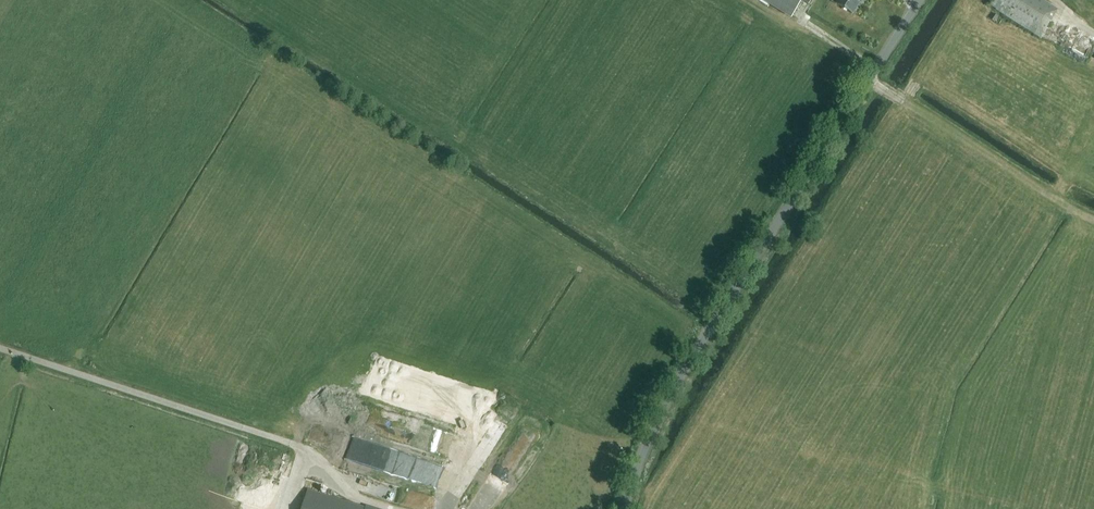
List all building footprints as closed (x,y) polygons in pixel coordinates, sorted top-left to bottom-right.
[(795,13),(802,0),(808,4),(811,0),(774,0),(795,13)] [(862,0),(839,0),(837,4),(853,14),(862,0)] [(1058,9),(1043,0),(992,0),(994,1),(991,6),(997,10),(996,10),(1040,38),(1058,9)] [(365,508),(308,490),(302,508),(376,508),(366,506),(365,508)]
